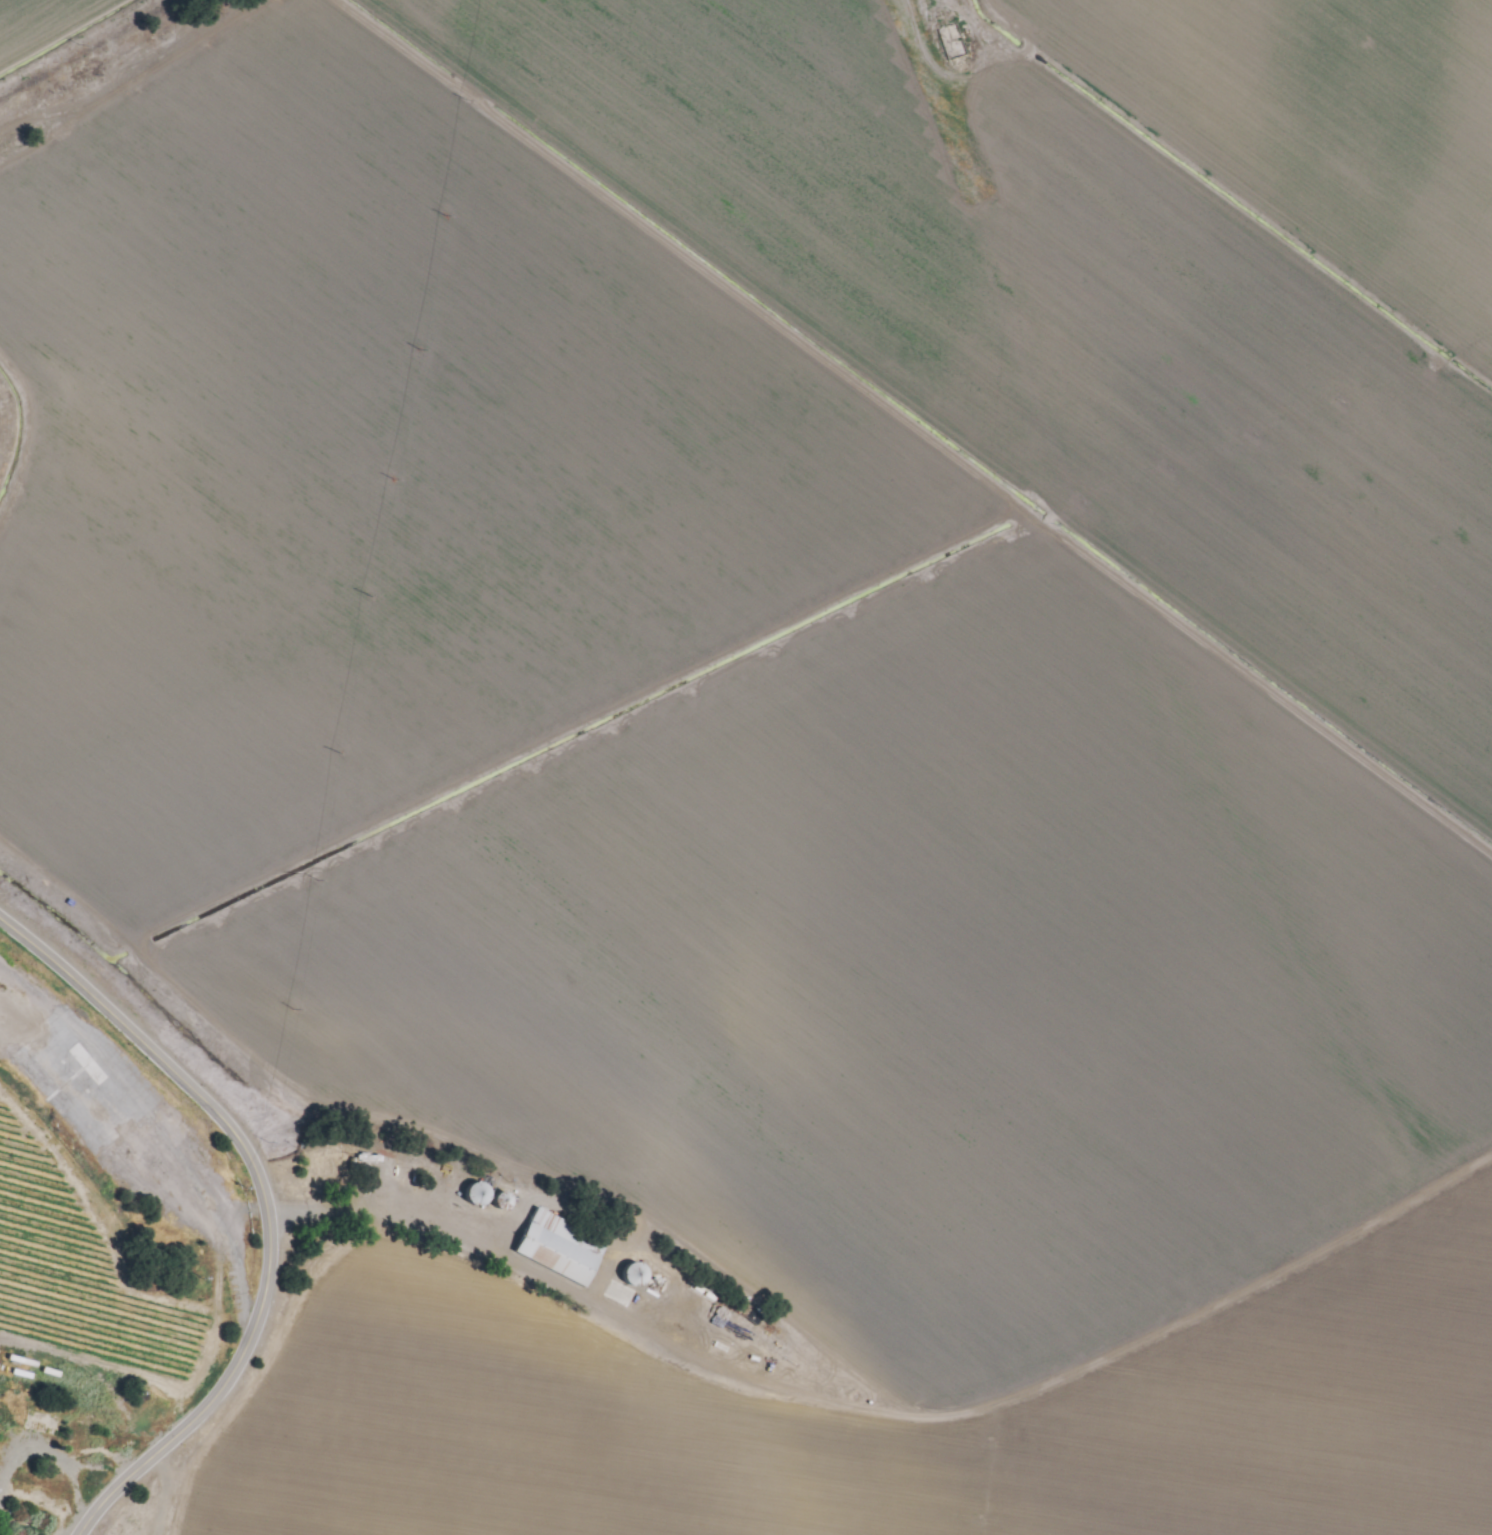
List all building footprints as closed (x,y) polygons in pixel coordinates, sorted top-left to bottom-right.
[(589,1287),(603,1255),(581,1245),(587,1231),(537,1209),(517,1255),(589,1287)]
